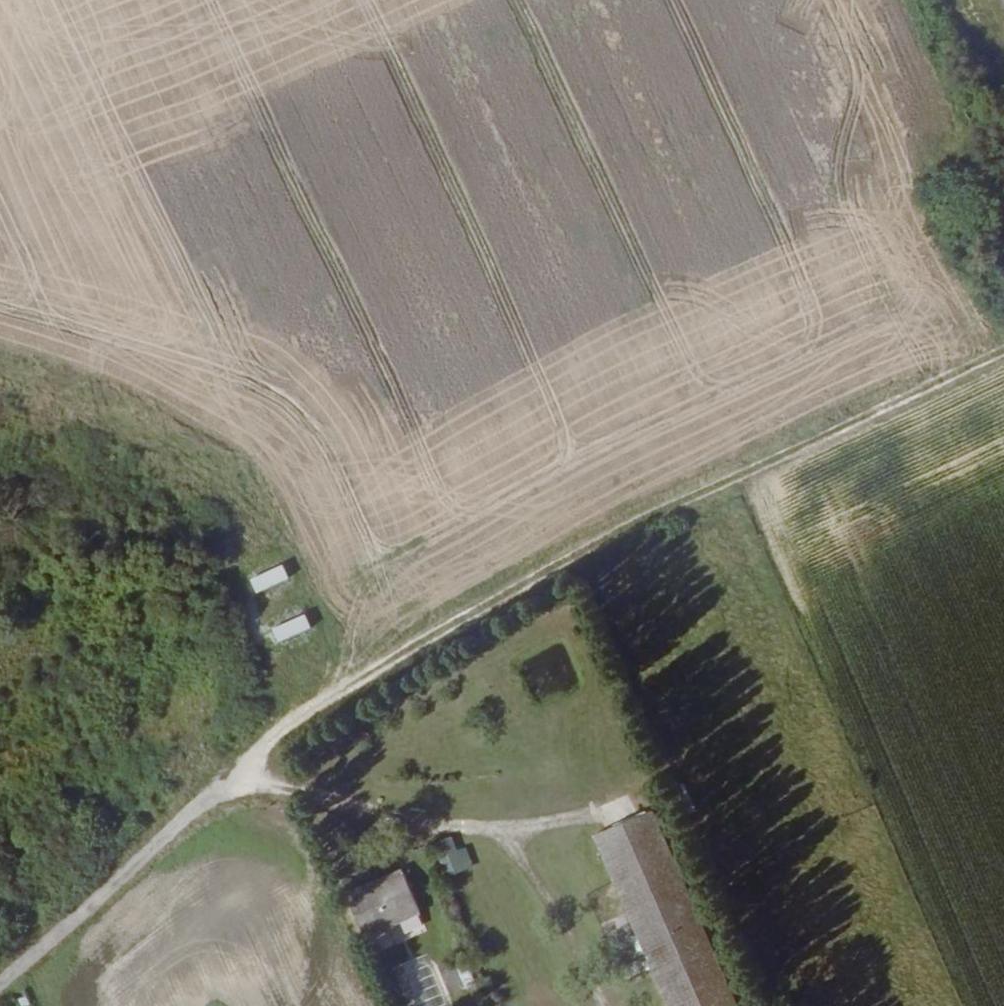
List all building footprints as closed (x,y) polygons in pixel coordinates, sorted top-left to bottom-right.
[(681,812),(623,835),(695,1005),(762,1005),(681,812)] [(468,869),(458,835),(434,841),(444,876),(468,869)] [(445,913),(389,936),(405,974),(461,949),(445,913)]
